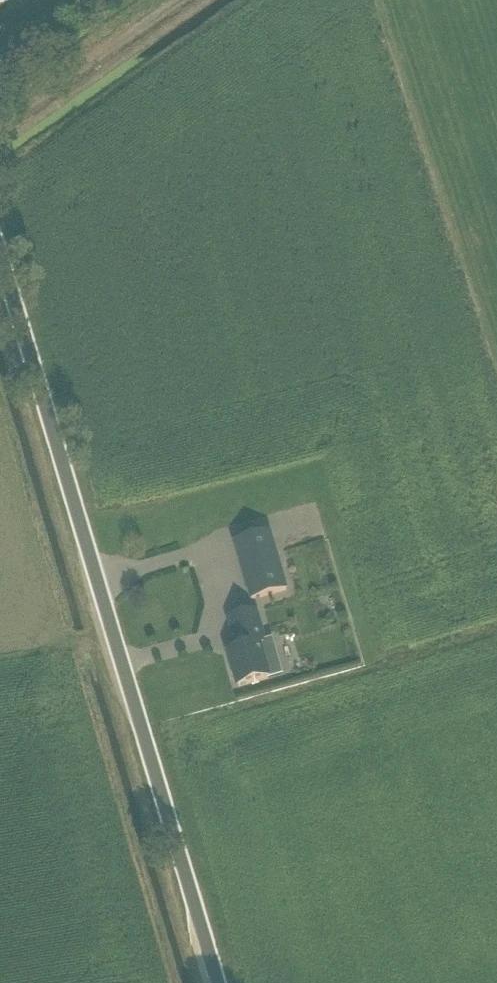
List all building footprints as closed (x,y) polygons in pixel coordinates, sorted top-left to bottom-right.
[(9,4),(7,0),(0,0),(0,9),(9,4)] [(238,542),(235,543),(252,601),(254,600),(287,590),(270,533),(238,542)] [(229,653),(239,688),(268,679),(258,645),(265,643),(256,612),(229,620),(238,650),(229,653)]
